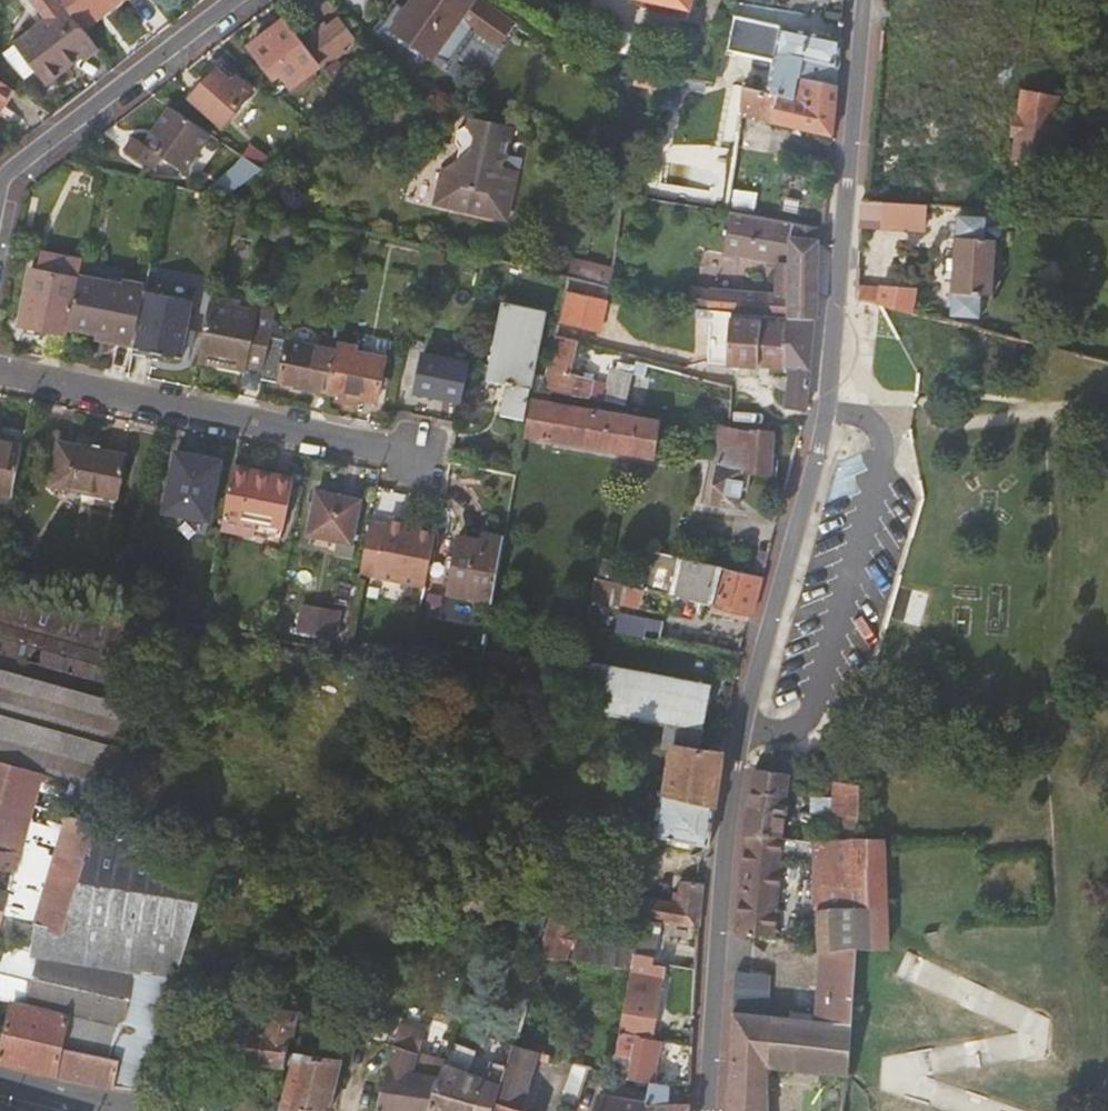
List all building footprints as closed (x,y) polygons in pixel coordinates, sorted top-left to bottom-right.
[(91,39),(78,22),(62,2),(59,5),(56,0),(36,0),(47,14),(13,41),(41,78),(91,39)] [(62,2),(78,22),(108,0),(60,0),(62,2)] [(415,54),(423,41),(448,58),(470,25),(496,43),(515,16),(492,0),(412,0),(407,7),(396,0),(395,0),(376,27),(415,54)] [(354,34),(337,11),(325,21),(342,44),(354,34)] [(300,37),(286,18),(250,43),(271,73),(279,66),(290,82),(317,61),(300,37)] [(342,44),(325,21),(323,18),(300,37),(317,61),(318,63),(343,45),(342,44)] [(797,96),(801,74),(802,64),(804,56),(838,63),(840,34),(782,23),(770,90),(797,96)] [(711,75),(670,67),(663,108),(719,120),(727,79),(733,80),(736,79),(738,78),(741,76),(744,54),(721,51),(716,50),(711,75)] [(817,65),(837,68),(838,63),(804,56),(802,64),(817,67),(817,65)] [(224,118),(252,83),(222,58),(193,93),(224,118)] [(801,74),(836,80),(837,68),(817,65),(817,67),(802,64),(801,74)] [(741,111),(832,131),(836,80),(801,74),(797,96),(770,90),(746,85),(741,111)] [(14,87),(0,77),(0,100),(4,103),(14,87)] [(1021,89),(1012,168),(1031,170),(1032,156),(1050,158),(1058,94),(1021,89)] [(208,126),(170,101),(146,140),(134,133),(125,147),(152,164),(162,151),(183,164),(208,126)] [(504,166),(513,124),(470,115),(467,126),(462,125),(459,126),(454,142),(455,146),(462,148),(459,160),(441,171),(434,201),(506,217),(517,169),(504,166)] [(728,207),(734,168),(740,124),(729,123),(724,161),(714,160),(689,179),(686,200),(728,207)] [(223,192),(263,163),(249,153),(199,187),(223,192)] [(749,210),(812,221),(817,182),(734,168),(728,207),(731,207),(749,210)] [(862,202),(861,225),(897,228),(899,205),(862,202)] [(920,229),(921,206),(899,205),(897,228),(920,229)] [(747,229),(749,210),(731,207),(726,248),(753,252),(753,255),(762,256),(765,232),(747,229)] [(789,313),(816,314),(818,314),(818,236),(823,236),(824,223),(812,221),(749,210),(747,229),(765,232),(762,256),(753,255),(748,288),(705,285),(705,293),(711,294),(710,304),(713,305),(729,308),(764,312),(789,313)] [(985,215),(958,214),(952,311),(980,313),(980,308),(992,309),(994,270),(1002,270),(1002,262),(995,262),(997,220),(985,219),(985,215)] [(569,272),(609,280),(611,263),(571,255),(568,271),(569,272)] [(24,320),(69,329),(71,320),(80,275),(35,266),(24,320)] [(569,272),(562,302),(602,311),(609,280),(569,272)] [(136,339),(147,286),(147,282),(126,278),(125,283),(80,274),(80,275),(71,320),(113,329),(113,334),(136,339)] [(859,297),(922,310),(924,300),(916,298),(919,285),(860,275),(859,297)] [(675,282),(673,296),(704,303),(705,293),(705,285),(675,282)] [(136,339),(134,344),(183,354),(195,297),(147,286),(136,339)] [(528,381),(544,308),(504,299),(488,378),(507,381),(502,411),(525,415),(531,382),(528,381)] [(212,300),(200,355),(229,360),(231,353),(249,356),(267,359),(273,333),(279,306),(253,301),(252,308),(212,300)] [(729,359),(760,362),(764,312),(729,308),(713,305),(713,312),(712,328),(717,329),(715,358),(729,359)] [(760,362),(785,363),(789,313),(764,312),(760,362)] [(787,400),(809,404),(816,314),(789,313),(785,363),(791,364),(787,400)] [(709,357),(715,358),(717,329),(712,328),(709,357)] [(551,386),(631,399),(633,399),(640,370),(641,369),(619,363),(616,378),(577,369),(584,337),(556,330),(543,384),(551,386)] [(263,375),(328,388),(339,338),(339,336),(319,332),(317,343),(273,333),(267,359),(265,366),(263,375)] [(418,374),(465,383),(472,345),(426,336),(418,374)] [(339,338),(328,388),(377,399),(386,355),(355,349),(356,341),(339,338)] [(231,353),(229,360),(247,364),(248,362),(249,356),(231,353)] [(248,362),(265,366),(267,359),(249,356),(248,362)] [(641,369),(640,370),(651,373),(654,360),(644,358),(641,369)] [(524,426),(622,443),(629,407),(550,393),(551,386),(543,384),(532,382),(526,416),(524,426)] [(739,424),(755,427),(757,404),(732,400),(731,422),(739,424)] [(629,407),(622,443),(654,448),(661,413),(629,407)] [(751,464),(772,468),(773,428),(755,427),(739,424),(731,422),(729,422),(725,453),(724,459),(751,464)] [(12,494),(22,443),(0,439),(0,491),(12,494)] [(48,483),(80,490),(88,448),(55,441),(48,483)] [(88,448),(80,490),(115,497),(124,455),(88,448)] [(220,459),(177,450),(165,508),(208,517),(220,459)] [(714,499),(739,503),(742,482),(747,483),(751,464),(724,459),(720,458),(714,499)] [(233,466),(224,511),(285,524),(294,479),(233,466)] [(359,499),(317,489),(308,533),(350,542),(359,499)] [(371,519),(360,571),(424,585),(435,530),(405,524),(401,518),(393,516),(388,519),(388,522),(371,519)] [(450,585),(494,594),(505,532),(484,528),(483,536),(459,532),(450,585)] [(714,603),(750,613),(762,572),(679,554),(672,585),(715,598),(714,603)] [(598,599),(642,607),(648,571),(604,563),(598,599)] [(0,596),(0,925),(5,908),(39,918),(30,947),(35,949),(20,1001),(16,999),(0,1052),(0,1054),(46,1065),(83,1073),(141,1084),(151,1052),(165,1005),(219,841),(101,826),(166,614),(130,608),(59,596),(3,586),(0,596)] [(299,631),(342,633),(344,605),(300,603),(299,631)] [(656,831),(709,840),(713,804),(725,737),(702,733),(711,682),(591,658),(583,705),(669,723),(666,744),(674,746),(668,786),(663,785),(662,797),(659,797),(651,790),(650,797),(651,801),(651,809),(646,812),(644,822),(657,822),(656,831)] [(1087,714),(1074,713),(1073,726),(1087,727),(1087,714)] [(757,765),(747,832),(782,835),(791,770),(761,766),(757,765)] [(833,791),(833,776),(817,774),(816,789),(833,791)] [(859,833),(859,814),(859,780),(833,776),(833,791),(832,812),(841,812),(841,831),(859,833)] [(841,839),(841,831),(841,812),(832,812),(828,811),(828,839),(841,839)] [(859,833),(872,835),(872,816),(859,814),(859,833)] [(817,1018),(850,1021),(856,941),(884,943),(883,836),(872,835),(859,833),(841,831),(841,839),(828,839),(812,838),(782,835),(747,832),(744,864),(740,902),(738,934),(746,935),(748,935),(749,934),(751,931),(773,931),(781,845),(788,845),(788,859),(817,860),(818,950),(823,950),(817,1018)] [(642,914),(700,923),(705,880),(680,877),(679,889),(673,888),(672,889),(671,890),(671,896),(631,890),(625,922),(640,925),(642,914)] [(464,884),(456,911),(496,919),(502,901),(505,892),(464,884)] [(584,904),(586,897),(561,893),(559,900),(584,904)] [(569,956),(577,925),(580,913),(605,917),(606,908),(611,909),(612,901),(586,897),(584,904),(559,900),(557,900),(542,951),(569,956)] [(633,967),(639,936),(577,925),(569,956),(633,967)] [(651,1078),(654,1079),(659,1043),(654,1043),(638,1040),(639,1032),(655,1034),(664,972),(633,967),(619,1051),(635,1054),(632,1074),(651,1078)] [(737,970),(735,1011),(767,1014),(769,972),(737,970)] [(185,1011),(165,1005),(151,1052),(170,1057),(173,1049),(184,1051),(186,1044),(175,1041),(185,1011)] [(282,1076),(278,1101),(333,1109),(349,1034),(308,1025),(305,1041),(293,1039),(296,1019),(301,1020),(302,1015),(296,1014),(297,1009),(276,1006),(273,1008),(256,1005),(255,1010),(248,1010),(240,1057),(259,1060),(268,1073),(282,1076)] [(730,1110),(765,1110),(762,1064),(846,1072),(850,1021),(817,1018),(767,1014),(735,1011),(734,1036),(729,1092),(730,1110)] [(444,1075),(418,1067),(429,1031),(403,1022),(379,1110),(431,1110),(444,1075)] [(638,1040),(654,1043),(655,1034),(639,1032),(638,1040)] [(523,1106),(537,1058),(562,1065),(565,1056),(516,1042),(510,1064),(497,1110),(539,1110),(523,1106)] [(472,1066),(476,1049),(457,1045),(454,1062),(472,1066)] [(510,1064),(492,1058),(487,1075),(448,1062),(444,1075),(431,1110),(497,1110),(510,1064)] [(690,1101),(669,1100),(670,1081),(654,1079),(651,1078),(648,1099),(646,1110),(690,1110),(690,1101)] [(648,1099),(600,1091),(597,1110),(646,1110),(648,1099)]
